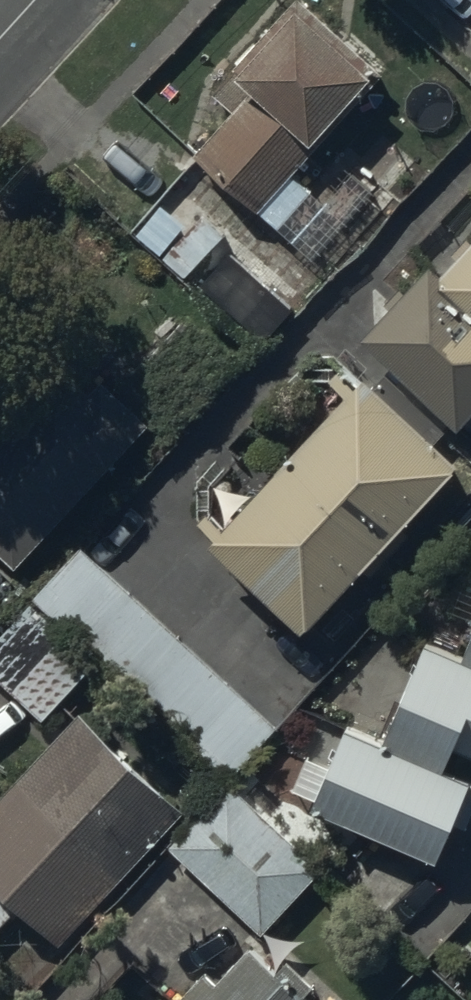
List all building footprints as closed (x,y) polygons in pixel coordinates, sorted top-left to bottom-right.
[(390,64),(323,0),(293,0),(234,61),(256,83),(196,145),(256,202),(390,64)] [(202,207),(150,160),(116,196),(169,244),(202,207)] [(440,252),(429,242),(354,323),(392,359),(375,378),(360,365),(207,530),(299,614),(453,447),(436,431),(470,393),(470,218),(440,252)] [(151,430),(71,356),(0,433),(0,554),(19,571),(151,430)] [(226,772),(273,722),(82,544),(36,593),(226,772)] [(32,611),(0,645),(0,686),(42,726),(95,671),(32,611)] [(464,652),(425,636),(383,740),(345,725),(317,794),(430,839),(444,805),(466,814),(470,802),(470,775),(439,763),(450,735),(470,743),(470,635),(464,652)] [(78,706),(0,793),(0,877),(69,937),(188,803),(78,706)] [(321,858),(228,774),(168,841),(261,924),(321,858)] [(0,885),(0,922),(18,902),(0,885)] [(249,940),(216,976),(204,965),(171,999),(315,999),(249,940)]
